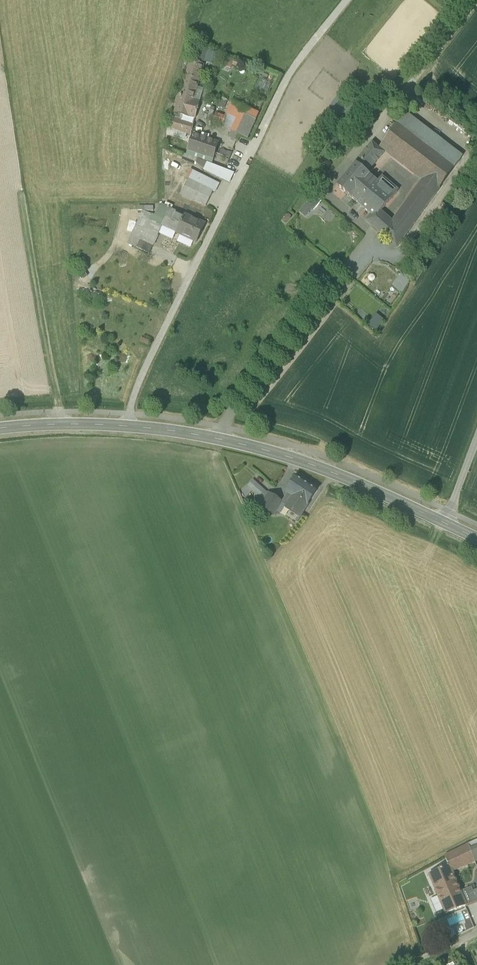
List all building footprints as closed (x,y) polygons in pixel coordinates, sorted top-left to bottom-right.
[(192,59),(206,63),(209,51),(209,49),(196,45),(192,59)] [(218,53),(209,51),(206,63),(215,65),(218,53)] [(235,60),(226,57),(223,66),(232,69),(235,60)] [(187,133),(191,134),(194,125),(180,120),(181,114),(195,119),(200,102),(194,100),(197,87),(199,82),(204,65),(190,60),(185,78),(180,94),(178,104),(171,128),(176,129),(187,133)] [(271,84),(259,79),(255,90),(267,95),(271,84)] [(194,100),(200,102),(204,89),(197,87),(194,100)] [(228,100),(221,97),(218,107),(225,109),(228,100)] [(353,100),(342,115),(349,120),(360,106),(353,100)] [(227,115),(236,119),(239,113),(242,107),(233,103),(227,115)] [(242,107),(239,113),(256,121),(258,115),(242,107)] [(213,120),(223,125),(226,117),(216,112),(213,120)] [(231,131),(239,135),(247,139),(256,121),(239,113),(236,119),(231,131)] [(405,113),(397,124),(454,168),(462,157),(405,113)] [(194,125),(195,119),(181,114),(180,120),(194,125)] [(222,127),(231,131),(236,119),(227,115),(226,117),(223,125),(222,127)] [(382,144),(424,177),(439,189),(454,168),(397,124),(382,144)] [(185,140),(187,133),(176,129),(174,136),(185,140)] [(236,141),(239,135),(231,131),(229,137),(236,141)] [(188,150),(213,159),(218,144),(193,135),(188,150)] [(356,164),(367,173),(384,153),(372,143),(355,164),(356,165),(356,164)] [(424,177),(382,144),(379,148),(422,181),(424,177)] [(212,165),(213,159),(188,150),(187,155),(198,159),(208,163),(212,165)] [(182,157),(197,163),(198,159),(187,155),(184,154),(182,157)] [(205,170),(208,163),(198,159),(197,163),(196,164),(205,170)] [(205,170),(230,182),(234,173),(212,165),(208,163),(205,170)] [(338,186),(351,198),(370,176),(367,173),(356,164),(356,165),(338,186)] [(186,179),(189,180),(191,176),(200,180),(202,176),(190,170),(186,179)] [(182,194),(194,200),(197,196),(201,186),(213,192),(216,186),(217,186),(218,184),(202,176),(200,180),(191,176),(189,180),(182,194)] [(377,182),(370,176),(351,198),(359,204),(377,182)] [(371,215),(376,218),(381,212),(399,191),(382,177),(377,182),(359,204),(371,215)] [(397,248),(439,189),(424,177),(422,181),(393,222),(391,225),(390,225),(383,225),(378,231),(397,248)] [(194,200),(206,206),(213,192),(201,186),(197,196),(194,200)] [(310,208),(313,211),(322,201),(314,194),(306,205),(310,208)] [(159,234),(162,227),(170,209),(167,207),(164,205),(160,207),(155,217),(151,215),(140,240),(153,246),(159,234)] [(304,216),(310,208),(306,205),(299,212),(304,216)] [(162,227),(176,233),(185,215),(170,209),(162,227)] [(142,211),(131,236),(140,240),(151,215),(142,211)] [(376,218),(371,215),(368,219),(369,220),(371,218),(375,221),(372,226),(378,231),(383,225),(390,225),(391,225),(393,222),(381,212),(376,218)] [(205,225),(185,215),(176,233),(181,235),(194,241),(197,242),(205,225)] [(366,221),(372,226),(375,221),(371,218),(369,220),(368,219),(366,221)] [(162,227),(159,234),(173,240),(176,233),(162,227)] [(194,241),(181,235),(177,242),(191,248),(194,241)] [(128,244),(149,254),(153,246),(140,240),(131,236),(128,244)] [(286,491),(294,496),(308,505),(317,491),(295,477),(286,491)] [(261,506),(274,515),(282,502),(269,494),(261,506)] [(301,516),(308,505),(294,496),(287,506),(301,516)] [(469,844),(470,849),(476,846),(476,840),(469,844)] [(450,866),(452,872),(468,865),(474,862),(474,863),(475,862),(470,849),(468,844),(445,857),(449,866),(450,866)] [(444,910),(445,914),(467,906),(461,892),(452,872),(450,866),(449,866),(429,875),(438,897),(444,910)] [(467,906),(476,901),(476,899),(474,891),(472,887),(461,892),(467,906)] [(436,913),(444,910),(438,897),(431,900),(436,913)] [(443,933),(447,941),(457,936),(453,928),(443,933)]
